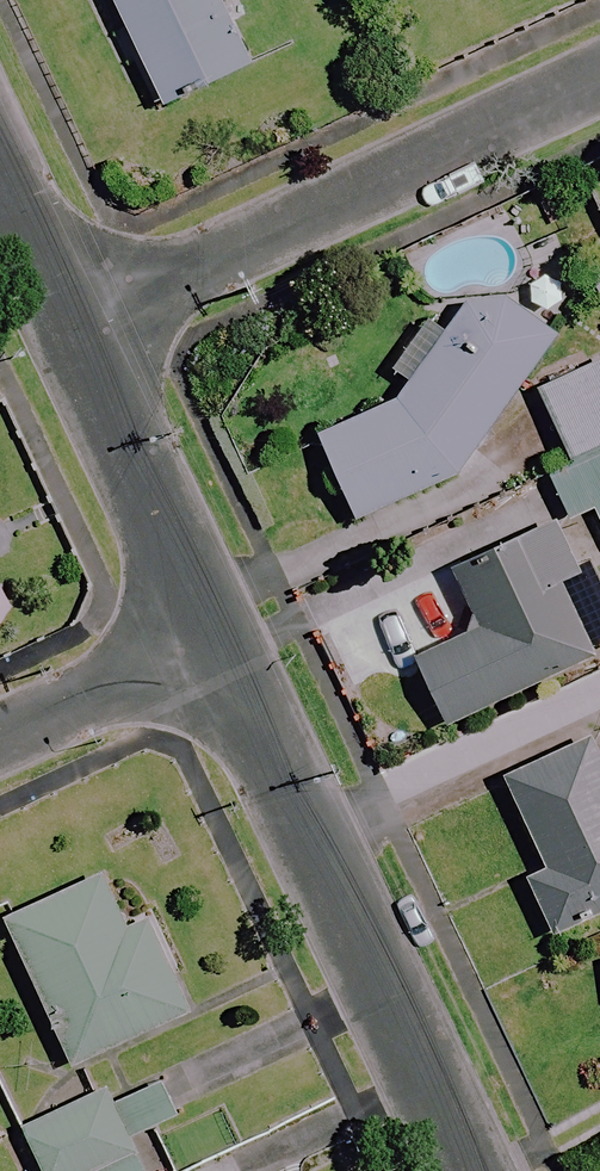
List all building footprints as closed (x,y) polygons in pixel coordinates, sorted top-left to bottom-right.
[(158,107),(248,64),(218,0),(108,0),(158,107)] [(388,372),(406,385),(395,401),(314,438),(351,516),(454,472),(552,339),(479,285),(451,323),(434,310),(388,372)] [(599,448),(599,343),(524,378),(565,464),(599,448)] [(565,464),(543,474),(574,540),(596,530),(599,539),(599,448),(565,464)] [(551,521),(447,569),(475,629),(412,658),(443,725),(599,652),(599,627),(578,579),(551,521)] [(586,739),(500,778),(543,872),(527,879),(553,934),(599,913),(599,770),(586,739)] [(120,924),(98,877),(1,922),(68,1066),(193,1008),(147,911),(120,924)] [(158,1087),(108,1108),(102,1093),(20,1128),(39,1170),(136,1170),(122,1140),(172,1117),(158,1087)]
